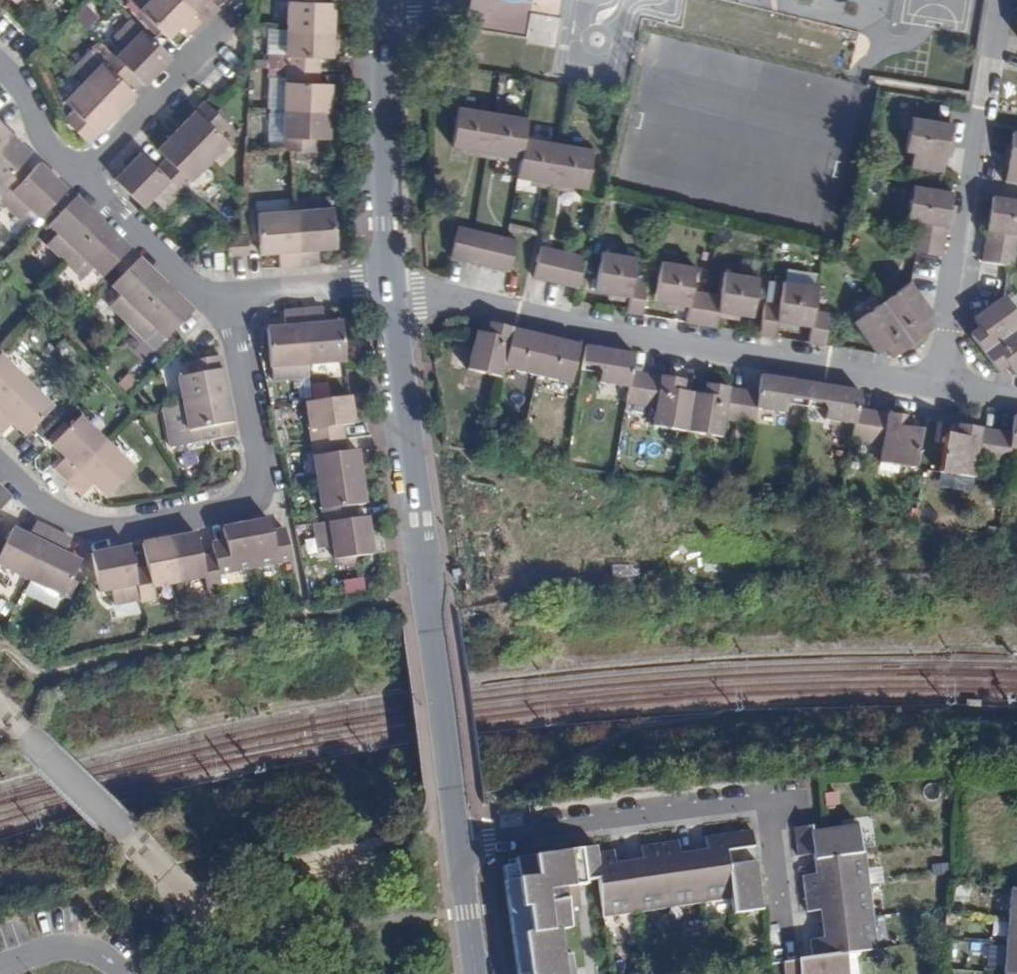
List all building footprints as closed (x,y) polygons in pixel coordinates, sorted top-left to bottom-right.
[(141,10),(150,0),(131,0),(141,10)] [(168,38),(181,25),(185,20),(189,24),(185,28),(192,35),(205,22),(183,0),(150,0),(141,10),(140,10),(161,31),(168,38)] [(205,22),(219,8),(211,1),(207,5),(203,2),(205,0),(183,0),(205,22)] [(321,0),(288,0),(287,28),(332,30),(334,3),(321,2),(321,0)] [(530,0),(468,0),(468,29),(530,28),(530,0)] [(131,19),(114,37),(124,48),(116,57),(135,76),(144,85),(156,72),(171,58),(153,40),(131,19)] [(331,57),(332,30),(287,28),(285,68),(318,70),(319,57),(331,57)] [(116,57),(112,53),(83,81),(116,113),(128,102),(135,94),(126,85),(135,76),(116,57)] [(329,111),(330,84),(318,83),(318,70),(285,68),(283,109),(329,111)] [(82,137),(87,142),(101,128),(116,113),(83,81),(64,101),(73,110),(63,119),(82,137)] [(227,123),(221,117),(212,108),(203,100),(189,114),(175,129),(208,161),(227,141),(218,133),(227,123)] [(486,151),(493,110),(459,104),(452,145),(466,148),(486,151)] [(329,111),(283,109),(282,149),(283,149),(290,150),(315,151),(316,138),(328,138),(329,111)] [(524,135),(527,116),(493,110),(486,151),(506,154),(521,157),(524,135)] [(232,119),(225,113),(221,117),(227,123),(232,119)] [(949,136),(951,123),(911,117),(904,152),(912,153),(909,168),(943,174),(945,157),(949,136)] [(10,133),(0,124),(0,144),(10,133)] [(208,161),(175,129),(163,140),(156,148),(165,157),(155,166),(176,187),(179,190),(208,161)] [(10,133),(0,144),(0,187),(7,195),(31,171),(21,161),(30,152),(23,146),(10,133)] [(1007,168),(1006,176),(1005,182),(1016,184),(1016,134),(1012,133),(1010,146),(1007,168)] [(558,142),(558,141),(524,135),(521,157),(517,177),(535,179),(552,182),(558,142)] [(955,137),(949,136),(945,157),(952,158),(954,147),(955,137)] [(552,182),(574,186),(587,188),(594,148),(558,142),(552,182)] [(1005,145),(1001,167),(1007,168),(1010,146),(1005,145)] [(465,157),(485,160),(486,151),(466,148),(465,157)] [(155,166),(138,149),(123,163),(111,176),(139,203),(148,194),(159,205),(176,187),(155,166)] [(505,163),(506,154),(486,151),(485,160),(505,163)] [(31,171),(7,195),(1,201),(19,218),(30,208),(39,216),(49,206),(67,188),(49,171),(39,162),(31,171)] [(533,189),(550,192),(552,182),(535,179),(533,189)] [(552,182),(550,192),(573,196),(574,186),(552,182)] [(914,222),(912,235),(945,241),(947,225),(951,204),(953,192),(912,185),(905,221),(914,222)] [(46,245),(64,262),(103,223),(91,212),(75,197),(58,215),(48,225),(57,234),(46,245)] [(331,197),(297,199),(298,210),(332,207),(331,197)] [(992,198),(990,212),(986,233),(984,247),(1016,252),(1016,202),(992,198)] [(947,225),(954,226),(955,216),(957,206),(951,204),(947,225)] [(335,247),(332,207),(298,210),(295,210),(299,265),(318,264),(317,254),(311,254),(311,249),(317,248),(335,247)] [(299,265),(295,210),(258,213),(260,244),(261,253),(279,252),(285,251),(285,256),(280,257),(280,267),(299,265)] [(986,233),(990,212),(983,211),(979,232),(986,233)] [(251,214),(253,244),(260,244),(258,213),(251,214)] [(112,268),(130,250),(115,235),(103,223),(64,262),(83,280),(93,269),(102,278),(112,268)] [(459,226),(451,257),(458,259),(466,261),(474,230),(459,226)] [(474,230),(466,261),(480,264),(487,233),(474,230)] [(487,233),(480,264),(488,266),(494,268),(502,237),(487,233)] [(945,241),(912,235),(909,251),(942,256),(945,241)] [(502,237),(494,268),(509,271),(517,240),(507,238),(502,237)] [(556,250),(541,246),(534,277),(549,281),(556,250)] [(1016,258),(1016,252),(984,247),(983,253),(981,263),(1015,268),(1016,258)] [(556,250),(549,281),(563,284),(571,253),(556,250)] [(645,299),(648,282),(630,279),(634,257),(602,251),(596,291),(608,293),(629,296),(628,304),(626,312),(642,315),(645,299)] [(578,288),(585,257),(571,253),(563,284),(578,288)] [(127,324),(166,285),(154,274),(138,259),(121,277),(111,287),(120,295),(109,306),(127,324)] [(701,325),(706,291),(691,289),(695,266),(661,260),(655,300),(666,302),(688,306),(686,314),(685,322),(701,325)] [(720,294),(706,291),(701,325),(717,327),(718,319),(719,311),(740,314),(748,316),(752,317),(759,277),(724,271),(720,294)] [(814,310),(818,286),(782,280),(778,303),(765,301),(762,318),(760,334),(776,337),(777,329),(778,321),(794,323),(811,326),(814,310)] [(912,284),(884,304),(911,342),(919,336),(931,328),(924,319),(933,313),(912,284)] [(175,329),(193,312),(179,298),(166,285),(127,324),(154,351),(175,329)] [(607,301),(628,304),(629,296),(608,293),(607,301)] [(1001,298),(972,319),(978,328),(969,334),(974,342),(983,354),(1016,330),(1016,314),(1004,296),(1001,298)] [(665,310),(686,314),(688,306),(666,302),(665,310)] [(911,342),(884,304),(855,324),(876,353),(885,347),(892,357),(903,348),(911,342)] [(323,319),(322,309),(303,310),(307,365),(345,362),(342,323),(323,324),(317,324),(317,319),(323,319)] [(269,368),(307,365),(303,310),(283,312),(284,322),(290,321),(290,326),(285,326),(266,328),(269,368)] [(808,342),(825,345),(831,313),(814,310),(811,326),(808,342)] [(719,311),(718,319),(739,322),(740,314),(719,311)] [(793,332),(794,323),(778,321),(777,329),(784,330),(793,332)] [(503,369),(512,329),(489,323),(486,334),(475,331),(465,369),(501,377),(503,369)] [(503,369),(537,376),(546,337),(532,333),(512,329),(503,369)] [(983,354),(992,367),(997,374),(1007,367),(1013,375),(1016,372),(1016,330),(983,354)] [(571,383),(580,345),(562,341),(546,337),(537,376),(571,383)] [(641,406),(646,374),(631,372),(634,354),(610,350),(585,346),(582,366),(596,368),(599,374),(597,383),(628,388),(625,403),(641,406)] [(26,382),(0,356),(0,408),(26,382)] [(183,404),(227,396),(220,357),(196,361),(188,362),(190,376),(178,378),(183,404)] [(687,432),(693,393),(682,392),(684,380),(670,378),(646,374),(641,406),(654,409),(651,426),(687,432)] [(807,402),(810,383),(789,380),(761,375),(758,392),(744,390),(738,422),(754,424),(757,410),(785,414),(787,405),(793,399),(807,402)] [(26,382),(0,408),(0,433),(3,436),(11,429),(7,425),(10,421),(14,425),(25,436),(32,429),(53,408),(26,382)] [(866,443),(872,411),(857,408),(860,391),(834,387),(810,383),(807,402),(822,404),(826,411),(825,420),(854,425),(851,441),(866,443)] [(738,422),(744,390),(716,385),(705,384),(703,395),(693,393),(687,432),(721,438),(725,419),(738,422)] [(210,441),(235,436),(227,396),(183,404),(163,408),(171,448),(210,441)] [(305,403),(310,443),(343,439),(341,425),(354,424),(350,397),(310,403),(305,403)] [(876,463),(913,469),(920,430),(909,429),(911,417),(893,415),(872,411),(866,443),(879,445),(876,463)] [(1013,416),(1010,434),(996,431),(990,463),(1006,466),(1008,452),(1016,453),(1016,417),(1013,416)] [(54,443),(52,445),(61,454),(63,456),(67,460),(64,464),(59,460),(52,467),(68,482),(106,443),(80,417),(68,429),(54,443)] [(50,438),(54,443),(68,429),(64,424),(50,438)] [(990,463),(996,431),(974,428),(956,425),(955,436),(944,435),(938,475),(974,481),(978,461),(990,463)] [(316,484),(361,477),(357,450),(345,452),(343,439),(310,443),(316,484)] [(106,443),(68,482),(84,498),(91,491),(87,487),(91,483),(95,487),(96,489),(106,498),(133,469),(106,443)] [(312,519),(312,525),(354,519),(352,506),(365,504),(361,477),(316,484),(320,517),(312,519)] [(10,498),(0,489),(0,508),(10,498)] [(354,519),(312,525),(316,550),(331,548),(333,561),(371,555),(366,517),(354,519)] [(244,525),(252,569),(289,562),(283,530),(269,533),(267,521),(244,525)] [(0,554),(0,566),(28,581),(53,531),(36,523),(31,532),(36,535),(34,539),(29,537),(24,534),(13,529),(0,554)] [(216,576),(252,569),(244,525),(221,530),(223,542),(210,544),(212,556),(216,576)] [(53,531),(28,581),(62,597),(71,580),(79,562),(68,556),(63,554),(58,551),(61,547),(66,549),(70,540),(53,531)] [(168,539),(176,584),(202,579),(204,591),(218,588),(216,576),(212,556),(199,559),(195,534),(168,539)] [(138,601),(139,604),(153,601),(151,589),(176,584),(168,539),(141,545),(146,569),(133,572),(138,601)] [(90,555),(97,586),(98,593),(99,592),(110,590),(111,595),(113,606),(138,601),(133,572),(128,547),(90,555)] [(71,580),(62,597),(69,600),(77,583),(71,580)] [(784,973),(847,973),(844,954),(875,949),(871,916),(866,885),(862,854),(858,855),(854,827),(819,832),(808,833),(807,827),(791,829),(795,857),(810,855),(813,876),(801,877),(806,912),(818,911),(822,938),(810,940),(812,958),(782,962),(784,973)] [(560,971),(573,969),(571,954),(561,956),(558,930),(568,928),(565,909),(579,907),(576,886),(583,885),(583,881),(597,879),(602,918),(617,915),(634,913),(666,908),(697,904),(729,899),(731,914),(759,910),(753,863),(736,866),(725,867),(723,852),(734,851),(750,848),(748,832),(702,839),(704,851),(676,855),(674,843),(639,848),(641,860),(613,864),(611,852),(593,855),(592,848),(515,859),(515,865),(503,867),(518,973),(561,973),(560,971)] [(736,866),(734,851),(723,852),(725,867),(736,866)] [(1010,890),(1008,918),(1006,945),(1004,973),(1016,973),(1016,891),(1010,890)] [(617,915),(602,918),(604,930),(619,928),(617,915)] [(782,962),(768,965),(764,965),(766,973),(784,973),(782,962)]
